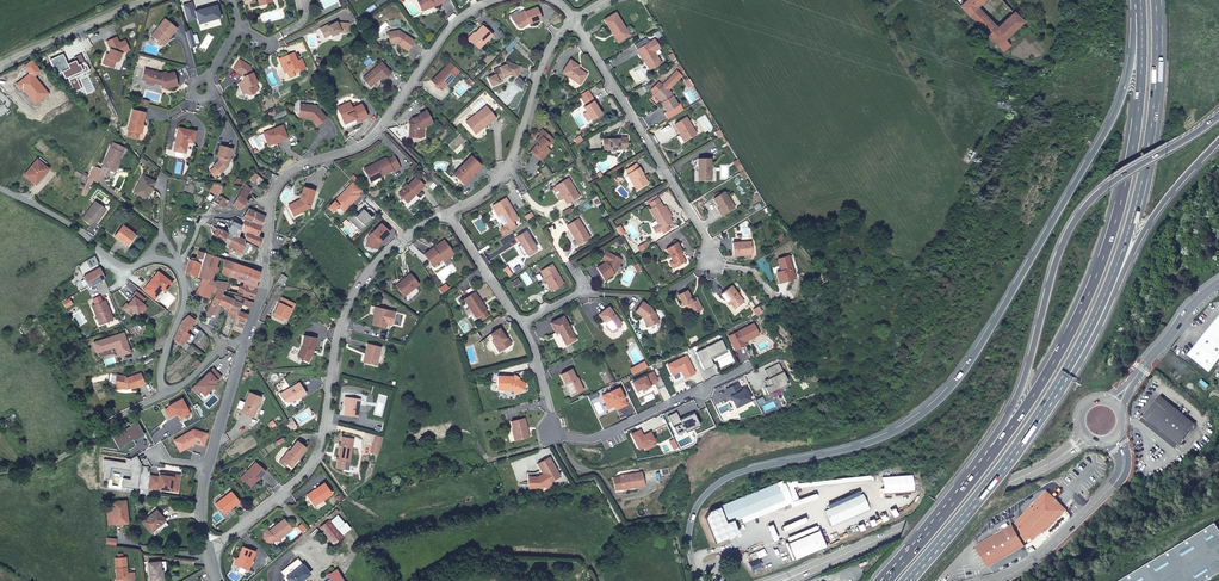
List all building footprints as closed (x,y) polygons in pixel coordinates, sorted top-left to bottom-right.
[(418,4),(420,10),(424,11),(442,3),(443,0),(422,0),(423,2),(418,4)] [(957,8),(965,16),(975,7),(982,0),(965,0),(957,8)] [(191,2),(182,5),(185,17),(189,16),(190,20),(195,19),(197,24),(219,18),(215,5),(193,11),(191,2)] [(975,7),(965,16),(984,35),(993,26),(975,7)] [(524,11),(512,20),(518,28),(521,29),(525,27),(526,24),(528,22),(529,24),(541,19),(536,8),(525,13),(524,11)] [(993,26),(984,35),(1001,51),(1007,45),(1002,40),(1021,22),(1010,10),(993,26)] [(629,35),(620,20),(615,12),(604,19),(607,25),(618,42),(629,35)] [(167,36),(168,37),(175,29),(162,19),(156,27),(157,27),(151,35),(161,43),(167,36)] [(330,37),(339,32),(339,33),(345,33),(346,23),(336,23),(335,22),(325,27),(324,26),(318,29),(322,38),(329,34),(330,37)] [(484,25),(470,39),(479,49),(493,35),(484,25)] [(189,30),(184,31),(189,48),(194,47),(189,30)] [(397,43),(407,50),(414,41),(399,30),(388,32),(389,42),(392,43),(397,43)] [(104,57),(102,63),(107,65),(110,64),(111,60),(114,61),(117,59),(120,52),(128,50),(123,40),(118,43),(115,37),(105,41),(109,49),(107,54),(106,57),(104,57)] [(637,49),(646,64),(645,65),(649,71),(650,70),(661,63),(654,52),(660,48),(654,39),(648,43),(637,49)] [(286,73),(297,68),(298,72),(304,69),(300,59),(296,61),(293,55),(292,53),(277,59),(280,66),(283,65),(286,73)] [(61,54),(48,59),(55,74),(62,71),(66,79),(67,78),(74,93),(81,90),(75,76),(88,70),(85,64),(84,65),(82,62),(83,62),(80,54),(72,57),(74,60),(66,64),(61,54)] [(237,60),(231,70),(240,75),(242,80),(238,82),(237,84),(239,89),(242,88),(244,93),(248,95),(252,93),(253,91),(256,90),(253,84),(254,83),(247,66),(237,60)] [(580,66),(573,62),(570,60),(562,73),(580,84),(586,76),(580,72),(578,72),(576,71),(577,70),(578,68),(580,66)] [(447,81),(459,70),(450,61),(431,80),(438,87),(446,80),(447,81)] [(495,75),(488,78),(491,86),(497,83),(499,80),(504,78),(504,77),(510,74),(517,77),(521,67),(508,62),(506,66),(494,71),(495,75)] [(364,77),(371,86),(377,80),(377,79),(379,77),(382,80),(389,74),(380,63),(372,70),(364,77)] [(297,68),(286,73),(288,78),(293,76),(294,73),(298,72),(297,68)] [(140,80),(146,81),(148,70),(143,69),(140,80)] [(152,83),(154,83),(156,83),(158,83),(159,87),(163,87),(163,89),(174,86),(171,72),(165,74),(164,72),(158,73),(155,72),(148,70),(146,81),(152,83)] [(657,82),(650,89),(654,93),(659,98),(661,101),(660,102),(666,112),(664,113),(668,120),(683,110),(680,103),(678,105),(671,93),(667,89),(681,75),(676,71),(662,85),(661,86),(657,82)] [(369,88),(371,86),(364,77),(362,79),(369,88)] [(448,82),(447,81),(446,80),(438,87),(440,89),(441,90),(448,82)] [(578,95),(585,105),(582,107),(591,120),(593,118),(601,113),(599,111),(595,105),(596,104),(587,90),(578,95)] [(336,109),(342,122),(348,120),(353,118),(354,120),(355,123),(357,122),(366,118),(360,105),(351,109),(348,103),(336,109)] [(298,105),(297,114),(306,115),(309,119),(308,120),(314,128),(325,120),(315,107),(298,105)] [(483,123),(485,126),(495,118),(486,105),(465,122),(472,131),(475,131),(479,128),(478,126),(483,123)] [(409,122),(409,125),(408,135),(420,137),(421,128),(424,126),(433,122),(426,109),(418,113),(419,114),(412,117),(414,120),(411,122),(409,122)] [(132,110),(126,129),(128,130),(137,133),(138,133),(144,113),(132,110)] [(674,124),(684,141),(696,134),(685,117),(674,124)] [(474,134),(485,126),(483,123),(478,126),(479,128),(475,131),(472,131),(473,132),(474,134)] [(281,126),(262,133),(266,145),(274,141),(275,143),(286,139),(281,126)] [(178,128),(172,151),(184,154),(186,143),(192,143),(194,132),(178,128)] [(543,146),(550,139),(541,130),(541,131),(536,135),(538,137),(534,142),(537,145),(531,151),(537,157),(540,160),(548,151),(545,148),(543,146)] [(573,140),(576,144),(582,140),(579,136),(573,140)] [(616,138),(611,138),(601,138),(601,146),(601,148),(607,148),(609,150),(613,150),(614,148),(621,148),(621,143),(625,143),(625,136),(621,136),(616,136),(616,138)] [(552,141),(550,139),(543,146),(545,148),(552,141)] [(94,164),(89,177),(98,181),(101,173),(106,175),(110,167),(115,169),(124,145),(112,140),(101,167),(94,164)] [(220,147),(217,157),(218,158),(220,158),(219,162),(217,162),(212,167),(219,174),(220,174),(225,170),(226,169),(228,161),(232,150),(220,147)] [(375,166),(364,171),(369,182),(392,170),(393,171),(400,168),(394,156),(387,159),(386,157),(374,164),(375,166)] [(471,156),(454,174),(464,183),(480,166),(471,156)] [(36,159),(23,174),(35,184),(48,169),(36,159)] [(708,174),(710,174),(710,159),(697,159),(697,170),(698,170),(698,181),(708,181),(708,174)] [(633,180),(638,189),(648,183),(642,174),(638,167),(636,163),(625,170),(627,174),(626,175),(630,181),(630,182),(633,180)] [(749,176),(745,170),(740,173),(739,173),(743,180),(749,176)] [(143,175),(134,193),(147,199),(156,181),(143,175)] [(89,177),(88,176),(82,192),(87,194),(90,185),(89,185),(92,179),(89,177)] [(409,200),(412,196),(411,194),(414,191),(416,193),(424,185),(415,176),(407,184),(406,183),(402,188),(403,189),(398,193),(403,198),(405,196),(407,198),(409,200)] [(579,196),(568,178),(556,186),(567,204),(579,196)] [(637,190),(638,189),(633,180),(630,182),(635,191),(637,190)] [(357,193),(361,190),(353,182),(333,202),(342,210),(349,202),(350,203),(359,195),(357,193)] [(244,185),(241,189),(240,192),(232,204),(238,209),(247,202),(243,199),(245,196),(250,189),(244,185)] [(315,192),(304,188),(300,200),(292,205),(297,215),(309,209),(315,192)] [(722,207),(726,213),(736,207),(732,201),(726,191),(716,197),(714,198),(720,208),(722,207)] [(658,225),(653,229),(656,234),(661,230),(663,234),(670,230),(668,226),(672,223),(669,218),(668,218),(662,208),(663,208),(660,203),(659,204),(656,199),(655,200),(653,197),(645,202),(650,210),(649,210),(658,225)] [(491,207),(504,226),(501,228),(500,232),(502,236),(515,228),(511,222),(516,218),(509,207),(508,207),(503,199),(491,207)] [(95,201),(83,219),(90,225),(93,220),(97,223),(107,210),(95,201)] [(350,203),(349,202),(342,210),(343,211),(350,203)] [(292,205),(288,206),(293,216),(297,215),(292,205)] [(663,208),(662,208),(668,218),(669,218),(672,216),(665,206),(663,208)] [(240,217),(245,219),(251,222),(254,213),(247,209),(244,212),(240,217)] [(363,225),(367,222),(371,218),(362,209),(357,214),(353,210),(346,218),(358,229),(362,224),(363,225)] [(251,222),(262,226),(265,217),(254,213),(251,222)] [(222,242),(228,245),(234,234),(238,236),(241,221),(234,217),(232,222),(229,232),(219,227),(217,232),(215,231),(214,233),(216,237),(222,242)] [(590,238),(578,218),(566,225),(569,229),(570,229),(576,239),(575,239),(578,245),(590,238)] [(258,234),(262,226),(251,222),(245,219),(242,226),(245,238),(261,245),(262,237),(258,234)] [(362,224),(358,229),(360,231),(368,223),(367,222),(363,225),(362,224)] [(366,246),(377,249),(379,243),(389,232),(380,224),(368,236),(366,246)] [(124,226),(117,236),(124,242),(123,244),(130,249),(139,238),(124,226)] [(514,238),(520,246),(525,254),(534,248),(524,231),(514,238)] [(234,234),(228,245),(241,252),(244,246),(244,239),(238,236),(234,234)] [(436,251),(447,243),(445,240),(434,248),(436,251)] [(752,241),(733,243),(733,256),(753,254),(752,241)] [(645,242),(637,247),(640,251),(648,246),(645,242)] [(442,260),(453,253),(447,243),(436,251),(434,248),(424,254),(433,266),(442,260)] [(664,250),(669,259),(671,262),(674,267),(674,268),(683,262),(678,254),(681,252),(676,243),(673,245),(664,250)] [(525,254),(520,246),(516,248),(521,256),(525,254)] [(206,253),(204,253),(196,276),(200,277),(195,293),(208,297),(210,290),(214,281),(210,279),(213,272),(215,272),(216,271),(216,269),(215,268),(219,258),(216,257),(217,253),(208,250),(206,253)] [(196,276),(204,253),(199,251),(195,260),(188,258),(184,273),(196,276)] [(605,262),(609,254),(604,251),(600,259),(605,262)] [(455,255),(453,253),(442,260),(444,262),(455,255)] [(611,273),(615,270),(620,261),(619,258),(609,254),(605,262),(595,268),(602,278),(603,280),(612,274),(611,273)] [(87,261),(90,268),(99,263),(96,256),(87,261)] [(788,257),(777,260),(781,272),(775,274),(778,284),(794,279),(788,257)] [(259,273),(224,260),(221,273),(223,274),(229,276),(243,281),(242,287),(231,284),(228,292),(254,299),(256,285),(255,284),(259,273)] [(546,281),(543,283),(550,294),(551,293),(553,292),(563,286),(556,275),(551,267),(541,273),(546,281)] [(84,277),(89,287),(105,278),(100,268),(84,277)] [(143,291),(154,299),(162,290),(164,292),(171,283),(157,272),(143,291)] [(404,281),(396,287),(404,296),(419,284),(410,274),(403,279),(404,281)] [(214,281),(210,290),(215,292),(216,288),(223,290),(224,290),(227,283),(214,281)] [(445,284),(438,290),(441,294),(448,288),(445,284)] [(743,302),(730,286),(720,294),(727,303),(728,302),(734,309),(743,302)] [(216,288),(215,292),(210,302),(216,305),(222,293),(223,290),(216,288)] [(685,304),(687,306),(687,307),(691,314),(701,309),(695,297),(690,300),(689,298),(690,297),(686,289),(677,294),(682,305),(685,304)] [(127,303),(123,308),(131,314),(134,310),(138,313),(140,310),(144,305),(145,304),(142,302),(145,298),(136,291),(133,296),(135,297),(132,300),(128,304),(127,303)] [(464,299),(475,317),(479,315),(482,320),(488,316),(485,311),(481,304),(482,304),(474,292),(473,292),(464,299)] [(229,295),(222,293),(216,305),(210,302),(205,314),(211,318),(211,316),(215,318),(220,305),(229,309),(234,295),(230,293),(229,295)] [(244,298),(234,295),(229,309),(227,314),(230,316),(230,317),(235,320),(238,312),(244,298)] [(96,305),(93,306),(96,315),(98,314),(103,324),(114,319),(106,300),(103,302),(100,296),(93,299),(96,305)] [(69,298),(63,301),(65,307),(72,303),(69,298)] [(252,303),(244,298),(238,312),(235,320),(228,337),(231,339),(232,338),(234,332),(236,332),(236,330),(240,332),(242,329),(247,317),(248,317),(252,303)] [(283,298),(275,313),(284,318),(287,319),(292,310),(293,311),(296,305),(283,298)] [(642,315),(643,318),(642,321),(644,324),(647,326),(657,321),(652,311),(651,311),(649,307),(641,300),(634,311),(640,315),(641,316),(642,315)] [(620,322),(608,305),(597,313),(603,321),(605,321),(607,324),(607,327),(607,328),(608,328),(609,330),(612,331),(614,330),(616,330),(617,325),(620,322)] [(376,307),(372,326),(385,329),(386,324),(391,325),(394,312),(376,307)] [(182,319),(174,338),(182,344),(185,340),(190,333),(186,330),(192,321),(193,319),(188,314),(182,319)] [(574,338),(562,314),(549,321),(554,331),(550,332),(557,346),(564,343),(574,338)] [(1190,355),(1211,372),(1218,362),(1218,319),(1190,355)] [(753,325),(749,327),(754,337),(758,335),(753,325)] [(727,337),(733,351),(744,346),(742,342),(745,341),(746,341),(754,337),(749,327),(727,337)] [(492,338),(493,340),(496,344),(494,345),(498,351),(500,350),(508,345),(498,328),(489,333),(492,338)] [(121,354),(130,351),(124,332),(93,342),(97,352),(115,346),(118,345),(121,354)] [(313,351),(316,338),(304,335),(301,349),(297,357),(308,362),(310,357),(312,350),(313,351)] [(694,352),(702,370),(712,366),(708,356),(710,355),(711,357),(725,350),(720,340),(694,352)] [(377,357),(379,347),(366,345),(364,354),(365,354),(363,363),(375,366),(377,357)] [(685,357),(666,365),(671,375),(677,372),(676,371),(679,370),(680,371),(683,378),(693,374),(685,357)] [(651,366),(648,361),(640,365),(642,369),(651,366)] [(766,387),(763,388),(766,395),(778,389),(779,391),(787,387),(785,382),(786,382),(778,364),(763,371),(767,380),(763,381),(766,387)] [(213,383),(220,376),(213,367),(194,385),(203,394),(207,391),(214,384),(213,383)] [(577,385),(580,383),(576,375),(575,376),(570,367),(559,372),(564,382),(565,381),(571,394),(579,390),(577,385)] [(652,372),(631,382),(634,390),(640,388),(641,390),(648,386),(647,384),(653,382),(654,384),(656,389),(663,386),(659,376),(654,378),(652,372)] [(116,375),(113,385),(118,387),(119,389),(126,390),(126,389),(131,386),(132,389),(144,383),(139,374),(126,380),(125,377),(116,375)] [(496,389),(510,390),(515,393),(520,392),(525,384),(517,379),(513,379),(513,375),(511,375),(497,375),(496,389)] [(287,402),(295,397),(296,399),(305,393),(298,383),(279,394),(284,401),(287,402)] [(736,384),(725,389),(733,408),(748,401),(743,390),(739,392),(736,384)] [(203,394),(194,385),(192,387),(204,400),(210,394),(207,391),(203,394)] [(617,388),(601,395),(605,406),(616,401),(619,407),(625,405),(617,388)] [(239,414),(249,417),(253,407),(255,407),(258,397),(246,393),(242,404),(244,404),(243,406),(241,406),(239,414)] [(1161,396),(1148,412),(1146,416),(1147,423),(1149,426),(1164,438),(1167,436),(1178,445),(1196,424),(1161,396)] [(178,413),(180,417),(189,412),(184,403),(182,404),(179,398),(167,405),(168,406),(164,408),(168,416),(175,412),(178,413)] [(345,398),(343,415),(356,417),(358,399),(353,399),(345,398)] [(619,407),(616,401),(605,406),(606,408),(613,405),(615,409),(619,407)] [(675,412),(666,416),(674,433),(682,429),(684,432),(698,425),(692,413),(678,420),(675,412)] [(1146,416),(1148,412),(1141,420),(1149,426),(1147,423),(1146,416)] [(511,421),(516,440),(529,437),(524,418),(511,421)] [(110,433),(118,447),(124,444),(123,443),(132,438),(132,440),(143,433),(135,419),(129,423),(130,424),(118,431),(117,429),(110,433)] [(177,437),(183,448),(189,444),(188,442),(189,441),(193,442),(201,445),(205,433),(192,428),(177,437)] [(638,430),(629,434),(636,449),(653,441),(648,433),(641,436),(638,430)] [(1176,448),(1178,445),(1167,436),(1164,438),(1176,448)] [(183,448),(177,437),(173,439),(179,450),(183,448)] [(340,437),(339,445),(338,448),(336,458),(335,462),(334,468),(346,470),(352,439),(340,437)] [(378,451),(381,439),(375,437),(373,443),(371,449),(370,455),(376,457),(378,451)] [(282,460),(287,464),(291,468),(296,462),(295,459),(297,457),(299,457),(306,449),(296,442),(282,460)] [(122,477),(121,485),(137,487),(139,471),(140,464),(140,462),(136,454),(130,457),(125,457),(125,461),(103,458),(102,465),(103,465),(102,470),(105,470),(105,474),(109,474),(110,466),(131,469),(129,478),(122,477)] [(558,476),(547,456),(535,463),(539,469),(541,473),(535,476),(529,476),(529,487),(539,487),(543,485),(544,487),(549,484),(548,481),(558,476)] [(258,479),(264,472),(254,463),(247,471),(248,471),(241,479),(249,486),(256,478),(258,479)] [(535,476),(541,473),(539,469),(534,472),(526,472),(526,487),(529,487),(529,476),(535,476)] [(149,474),(147,486),(170,489),(171,483),(177,483),(178,476),(163,474),(163,472),(159,471),(158,475),(149,474)] [(641,475),(619,478),(619,479),(621,490),(631,488),(631,490),(643,488),(641,475)] [(621,490),(619,479),(613,480),(614,491),(621,490)] [(330,493),(322,482),(313,489),(314,491),(306,497),(313,506),(329,494),(330,493)] [(780,505),(739,522),(741,528),(789,508),(779,486),(774,489),(780,505)] [(715,514),(722,529),(739,522),(780,505),(774,489),(715,514)] [(1010,527),(972,548),(984,569),(1022,548),(1020,545),(1028,539),(1030,542),(1040,532),(1063,509),(1044,491),(1013,523),(1017,527),(1013,532),(1010,527)] [(238,502),(230,492),(215,505),(221,513),(229,507),(230,508),(238,502)] [(861,495),(841,505),(847,517),(834,523),(837,532),(851,525),(848,517),(867,507),(861,495)] [(112,501),(114,523),(127,522),(125,500),(112,501)] [(847,517),(841,505),(832,509),(827,515),(831,524),(834,523),(847,517)] [(344,522),(333,506),(323,514),(327,520),(334,530),(344,522)] [(140,518),(153,535),(167,523),(154,507),(140,518)] [(1063,509),(1040,532),(1042,534),(1064,511),(1063,509)] [(276,541),(292,528),(284,518),(276,524),(277,526),(270,532),(267,529),(264,532),(263,537),(266,541),(272,542),(275,539),(276,541)] [(334,530),(327,520),(317,527),(330,545),(340,538),(339,536),(348,528),(344,522),(334,530)] [(1120,580),(1207,580),(1218,574),(1218,528),(1216,523),(1120,580)] [(789,547),(795,562),(827,548),(820,533),(789,547)] [(248,570),(255,551),(243,546),(236,565),(248,570)] [(133,576),(135,575),(134,569),(127,570),(126,564),(125,555),(114,556),(115,566),(116,578),(121,577),(121,580),(133,580),(133,576)] [(288,580),(298,580),(308,573),(303,566),(296,558),(280,572),(288,580)] [(150,580),(164,580),(163,568),(161,569),(160,562),(165,562),(165,559),(148,561),(150,580)] [(334,567),(324,573),(329,580),(343,580),(334,567)]
